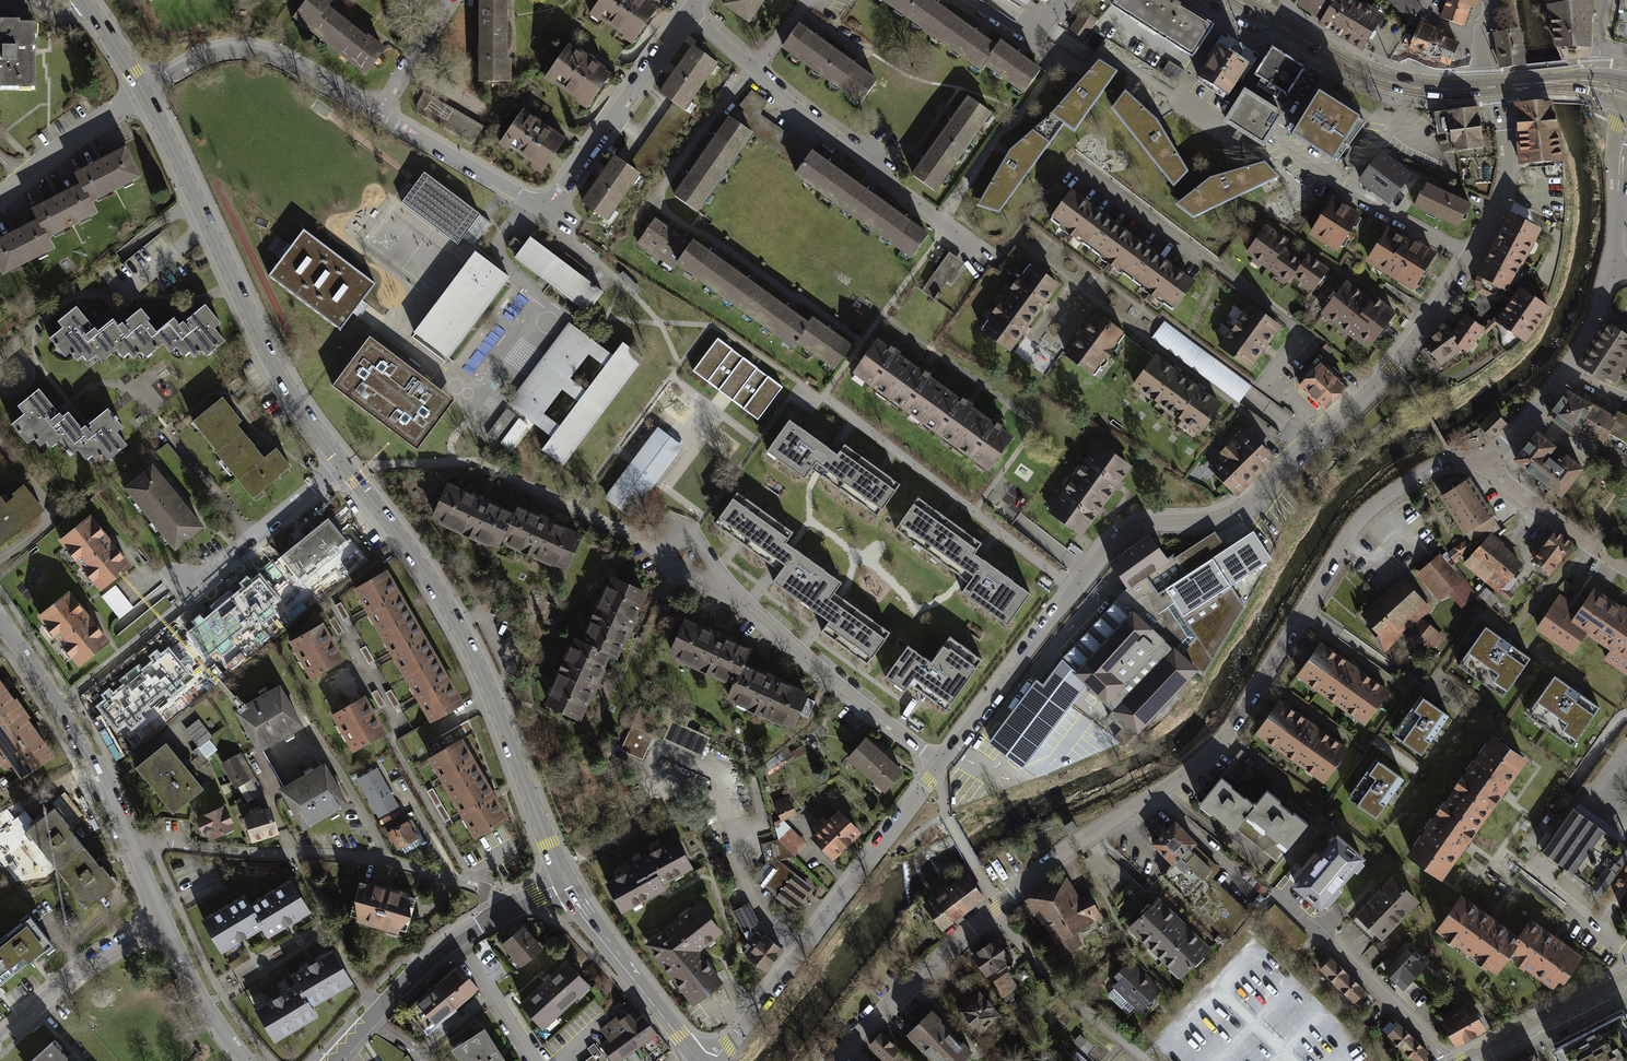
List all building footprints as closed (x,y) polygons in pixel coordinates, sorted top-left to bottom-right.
[(294,20),(370,77),(389,51),(332,9),(337,1),(336,0),(309,0),(294,20)] [(480,85),(511,84),(510,0),(479,0),(480,85)] [(657,13),(639,0),(604,0),(591,18),(633,47),(657,13)] [(750,21),(765,0),(727,0),(725,4),(750,21)] [(981,73),(984,68),(1023,95),(1040,70),(1015,52),(1000,42),(996,48),(972,32),(934,5),(928,0),(878,0),(981,73)] [(1119,0),(1095,0),(1112,11),(1119,0)] [(1112,11),(1192,61),(1213,28),(1168,0),(1119,0),(1112,11)] [(1344,38),(1365,4),(1359,0),(1304,0),(1300,5),(1322,19),(1320,23),(1344,38)] [(1462,44),(1444,37),(1446,31),(1426,23),(1419,17),(1424,5),(1418,0),(1391,0),(1390,1),(1419,29),(1409,54),(1433,64),(1436,60),(1441,64),(1453,69),(1462,44)] [(1447,1),(1440,20),(1463,28),(1470,8),(1474,10),(1478,0),(1443,0),(1447,1)] [(1548,6),(1554,49),(1590,49),(1591,4),(1591,0),(1586,0),(1548,6)] [(1384,16),(1365,4),(1344,38),(1362,50),(1384,16)] [(1097,22),(1081,12),(1068,32),(1083,42),(1097,22)] [(817,33),(799,20),(781,45),(860,101),(878,77),(857,61),(817,33)] [(35,90),(35,56),(35,51),(35,48),(35,24),(20,23),(11,23),(5,23),(0,23),(0,89),(35,90)] [(1521,28),(1494,32),(1500,69),(1527,65),(1521,28)] [(587,110),(612,74),(588,57),(571,46),(546,82),(587,110)] [(1299,76),(1304,67),(1273,47),(1255,75),(1262,79),(1258,85),(1276,97),(1280,90),(1287,95),(1299,76)] [(673,104),(685,113),(719,66),(695,49),(680,70),(661,96),(673,104)] [(1228,101),(1248,69),(1219,51),(1199,83),(1228,101)] [(1079,86),(1051,118),(1064,128),(1074,135),(1117,76),(1098,65),(1079,86)] [(476,144),(486,125),(426,92),(415,112),(476,144)] [(1159,124),(1126,94),(1113,110),(1173,189),(1188,174),(1163,132),(1159,124)] [(1264,153),(1284,118),(1243,94),(1223,128),(1264,153)] [(1362,121),(1319,94),(1290,140),(1333,167),(1362,121)] [(936,192),(991,114),(968,97),(953,118),(928,152),(912,175),(936,192)] [(1515,104),(1519,165),(1529,164),(1530,168),(1542,167),(1546,167),(1546,176),(1563,176),(1563,162),(1566,161),(1553,101),(1515,104)] [(685,113),(673,104),(627,168),(640,177),(645,181),(691,117),(685,113)] [(1438,151),(1481,146),(1476,106),(1430,111),(1431,124),(1435,124),(1436,132),(1443,131),(1444,140),(1437,141),(1438,151)] [(542,171),(563,139),(540,124),(520,112),(500,143),(542,171)] [(698,213),(753,133),(728,116),(713,138),(687,176),(673,196),(698,213)] [(1049,147),(1064,128),(1051,118),(1031,134),(1049,147)] [(999,218),(1049,147),(1031,134),(1011,151),(1008,157),(977,210),(999,218)] [(124,145),(74,171),(79,181),(90,201),(140,175),(124,145)] [(911,256),(929,232),(904,214),(860,182),(826,157),(813,148),(796,172),(911,256)] [(1358,183),(1389,207),(1413,176),(1382,152),(1358,183)] [(583,205),(607,222),(640,177),(627,168),(616,159),(600,181),(583,205)] [(1229,172),(1208,179),(1176,204),(1192,217),(1274,176),(1262,162),(1229,172)] [(402,202),(402,203),(457,245),(463,237),(474,246),(491,223),(489,222),(485,218),(480,215),(424,173),(402,202)] [(79,181),(29,207),(35,218),(45,238),(95,212),(90,201),(79,181)] [(412,185),(409,183),(399,195),(402,197),(412,185)] [(1459,230),(1466,216),(1468,217),(1473,206),(1428,185),(1424,194),(1422,193),(1414,210),(1459,230)] [(1174,314),(1193,288),(1069,196),(1050,222),(1068,236),(1108,266),(1150,297),(1174,314)] [(1338,255),(1361,218),(1334,200),(1310,238),(1338,255)] [(1512,286),(1542,226),(1510,209),(1476,273),(1478,274),(1476,278),(1476,285),(1477,291),(1497,302),(1506,298),(1507,301),(1516,288),(1512,286)] [(0,236),(0,274),(50,248),(45,238),(35,218),(0,236)] [(675,267),(691,244),(679,235),(672,230),(655,218),(637,243),(673,269),(675,267)] [(1270,267),(1286,245),(1291,238),(1268,222),(1247,251),(1270,267)] [(1414,294),(1437,257),(1389,228),(1366,264),(1414,294)] [(374,283),(303,230),(297,238),(291,246),(286,253),(281,259),(268,276),(340,329),(352,312),(357,306),(362,299),(374,283)] [(515,238),(514,238),(508,246),(507,249),(517,256),(525,245),(519,241),(515,238)] [(517,256),(515,258),(542,278),(546,281),(550,284),(588,313),(603,293),(602,292),(530,238),(525,245),(517,256)] [(691,244),(675,267),(793,351),(798,345),(835,372),(853,347),(832,332),(813,318),(808,325),(788,310),(752,284),(714,257),(692,242),(691,244)] [(281,259),(291,246),(287,244),(278,257),(281,259)] [(1290,282),(1295,275),(1302,266),(1300,265),(1305,258),(1286,245),(1270,267),(1290,282)] [(950,281),(964,260),(956,255),(948,250),(921,289),(914,284),(880,329),(919,358),(952,311),(937,300),(943,293),(939,290),(947,279),(950,281)] [(1315,288),(1331,266),(1310,251),(1305,258),(1300,265),(1302,266),(1295,275),(1304,281),(1302,283),(1310,289),(1312,287),(1315,288)] [(463,268),(415,332),(415,333),(417,334),(448,358),(505,283),(507,280),(509,278),(475,253),(463,268)] [(1559,259),(1547,258),(1544,278),(1557,279),(1559,259)] [(1046,309),(1062,287),(1030,264),(992,315),(995,317),(982,334),(1011,355),(1028,332),(1046,309)] [(1348,278),(1322,311),(1357,338),(1357,337),(1362,341),(1364,338),(1372,344),(1398,311),(1376,294),(1373,298),(1348,278)] [(1519,284),(1516,288),(1507,301),(1496,317),(1495,319),(1500,323),(1526,341),(1551,306),(1519,284)] [(369,305),(362,299),(352,312),(358,317),(359,318),(369,305)] [(56,321),(60,327),(48,337),(62,356),(68,352),(75,361),(82,356),(86,362),(95,356),(99,362),(115,349),(121,357),(127,352),(132,359),(140,353),(143,358),(162,344),(170,353),(177,348),(183,357),(189,353),(193,358),(201,352),(205,356),(223,342),(212,328),(218,324),(204,305),(191,314),(177,325),(172,319),(153,333),(145,322),(147,320),(138,309),(124,319),(115,326),(110,319),(104,324),(105,326),(95,334),(89,326),(74,307),(56,321)] [(1262,352),(1278,330),(1247,308),(1216,350),(1247,372),(1262,352)] [(1482,332),(1485,327),(1464,312),(1452,331),(1444,322),(1433,333),(1423,343),(1441,364),(1464,348),(1469,352),(1482,332)] [(1080,336),(1064,357),(1092,377),(1123,335),(1096,314),(1080,336)] [(1485,327),(1482,332),(1485,334),(1496,324),(1498,325),(1500,323),(1495,319),(1496,317),(1495,316),(1485,327)] [(1626,363),(1626,333),(1604,319),(1576,362),(1605,380),(1607,377),(1615,382),(1626,363)] [(1251,387),(1163,322),(1150,339),(1239,404),(1245,395),(1251,387)] [(574,328),(569,324),(508,405),(514,409),(529,388),(559,348),(574,328)] [(542,450),(564,466),(645,359),(623,343),(612,357),(611,356),(609,355),(574,328),(559,348),(529,388),(514,409),(534,424),(549,435),(550,436),(552,437),(542,450)] [(418,373),(369,337),(332,386),(416,448),(453,399),(445,393),(426,380),(418,373)] [(758,420),(783,387),(717,338),(693,371),(726,395),(758,420)] [(892,353),(877,342),(853,376),(989,474),(1014,440),(994,426),(965,405),(923,375),(892,353)] [(1333,348),(1327,342),(1320,349),(1326,356),(1333,348)] [(1156,358),(1134,388),(1199,436),(1222,406),(1204,393),(1174,370),(1156,358)] [(1319,366),(1297,390),(1322,414),(1345,391),(1319,366)] [(36,390),(15,406),(22,414),(9,424),(26,444),(32,439),(39,447),(45,442),(50,448),(59,440),(66,449),(64,450),(68,455),(75,450),(84,461),(87,459),(91,464),(95,461),(103,455),(106,460),(125,445),(115,432),(120,428),(105,409),(87,423),(79,430),(67,414),(61,419),(56,413),(53,416),(51,413),(53,411),(36,390)] [(1609,434),(1618,417),(1615,415),(1593,405),(1565,390),(1546,417),(1574,440),(1579,433),(1602,445),(1609,434)] [(222,398),(191,424),(222,462),(220,464),(231,476),(232,475),(252,499),(254,498),(257,501),(264,496),(262,493),(281,477),(283,479),(290,473),(288,471),(291,468),(276,450),(268,458),(265,460),(250,442),(237,427),(242,423),(233,411),(222,398)] [(516,415),(507,409),(487,434),(496,441),(516,415)] [(1508,421),(1496,409),(1479,425),(1492,437),(1508,421)] [(1615,415),(1618,417),(1609,434),(1626,444),(1626,417),(1617,411),(1615,415)] [(834,450),(786,416),(762,450),(802,479),(813,462),(881,510),(901,482),(882,469),(841,440),(834,450)] [(528,425),(519,418),(500,444),(509,450),(528,425)] [(633,461),(604,499),(630,519),(658,483),(684,448),(680,444),(682,441),(669,431),(667,434),(658,428),(633,461)] [(1236,499),(1275,461),(1246,432),(1207,469),(1236,499)] [(1561,498),(1583,469),(1565,455),(1560,462),(1551,455),(1556,448),(1535,432),(1512,461),(1561,498)] [(1119,483),(1132,464),(1099,439),(1047,509),(1081,534),(1098,511),(1119,483)] [(163,479),(150,464),(122,488),(174,548),(202,524),(186,506),(163,479)] [(1492,515),(1495,513),(1470,476),(1454,486),(1439,496),(1464,534),(1466,532),(1492,515)] [(479,499),(445,485),(430,521),(498,550),(500,545),(509,526),(506,525),(511,513),(479,499)] [(42,509),(24,486),(12,496),(14,499),(6,504),(0,496),(0,542),(42,509)] [(795,533),(735,491),(710,526),(736,544),(773,570),(779,574),(772,583),(823,619),(828,622),(821,633),(866,665),(889,632),(835,594),(843,583),(790,546),(787,545),(795,533)] [(946,515),(918,495),(893,529),(961,579),(968,585),(963,592),(1008,625),(1031,595),(978,555),(974,553),(983,542),(946,515)] [(514,506),(511,513),(506,525),(509,526),(500,545),(566,574),(583,535),(552,522),(514,506)] [(1492,515),(1466,532),(1474,545),(1500,528),(1492,515)] [(130,564),(91,516),(61,540),(100,588),(130,564)] [(306,535),(280,555),(297,576),(305,571),(307,573),(316,566),(314,564),(328,553),(330,555),(340,547),(338,546),(345,541),(327,518),(306,535)] [(1556,527),(1534,556),(1540,561),(1538,563),(1550,573),(1574,541),(1556,527)] [(1114,736),(1125,745),(1196,670),(1205,675),(1246,605),(1233,584),(1272,557),(1263,543),(1254,530),(1227,548),(1225,544),(1220,537),(1216,530),(1176,556),(1174,553),(1172,555),(1167,558),(1150,535),(1130,549),(1110,564),(1126,587),(1122,592),(1119,595),(1117,597),(1062,657),(1075,668),(1073,671),(1088,683),(1106,701),(1107,700),(1115,706),(1107,715),(1121,728),(1114,736)] [(1513,576),(1524,563),(1503,544),(1504,543),(1493,533),(1465,565),(1508,601),(1514,594),(1510,590),(1518,580),(1513,576)] [(1464,578),(1441,551),(1417,572),(1440,598),(1464,578)] [(388,571),(355,590),(368,612),(393,656),(418,700),(432,724),(465,705),(388,571)] [(1423,614),(1432,607),(1404,575),(1356,616),(1384,648),(1410,625),(1423,614)] [(278,600),(259,578),(236,596),(225,605),(189,633),(207,656),(278,600)] [(648,595),(610,578),(581,643),(597,650),(596,652),(610,658),(618,662),(634,626),(648,595)] [(1477,594),(1467,580),(1451,592),(1461,606),(1477,594)] [(1575,615),(1570,621),(1587,633),(1610,649),(1603,658),(1626,675),(1626,608),(1623,605),(1621,608),(1612,602),(1614,600),(1608,597),(1607,598),(1600,593),(1601,592),(1595,587),(1575,615)] [(108,639),(70,592),(40,616),(78,663),(108,639)] [(1572,654),(1587,633),(1570,621),(1575,615),(1566,609),(1570,603),(1559,595),(1535,628),(1572,654)] [(1444,635),(1423,614),(1410,625),(1412,627),(1409,630),(1430,650),(1444,635)] [(719,635),(683,619),(667,657),(732,685),(738,673),(740,674),(745,663),(751,649),(719,635)] [(324,624),(291,642),(311,679),(345,662),(334,642),(324,624)] [(1486,626),(1458,666),(1503,697),(1531,658),(1486,626)] [(983,659),(948,635),(931,661),(909,646),(886,678),(905,691),(914,679),(926,687),(951,705),(983,659)] [(581,643),(574,639),(543,708),(580,725),(596,689),(610,658),(596,652),(597,650),(581,643)] [(1320,641),(1296,675),(1365,726),(1389,690),(1320,641)] [(186,674),(168,651),(134,678),(123,686),(98,706),(116,729),(186,674)] [(1069,706),(1088,683),(1073,671),(1075,668),(1062,657),(1043,683),(1037,677),(989,741),(1023,767),(1028,761),(1069,706)] [(775,676),(745,663),(740,674),(738,673),(732,685),(726,701),(793,730),(810,691),(775,676)] [(1599,707),(1555,677),(1528,715),(1571,746),(1599,707)] [(21,712),(7,692),(5,689),(1,684),(0,683),(0,728),(21,712)] [(281,688),(235,714),(258,754),(304,729),(281,688)] [(1448,716),(1419,696),(1392,735),(1421,755),(1448,716)] [(366,698),(333,716),(354,753),(386,735),(375,715),(366,698)] [(1279,699),(1255,734),(1323,781),(1347,746),(1279,699)] [(0,728),(0,766),(4,772),(11,767),(22,783),(55,759),(38,736),(36,733),(31,727),(21,712),(0,728)] [(213,738),(199,720),(185,730),(199,748),(210,740),(213,738)] [(703,755),(711,737),(685,725),(676,743),(703,755)] [(631,727),(620,751),(642,761),(654,738),(631,727)] [(1503,795),(1529,756),(1495,732),(1411,851),(1445,875),(1464,847),(1503,795)] [(899,770),(861,737),(842,758),(880,791),(899,770)] [(217,750),(210,740),(199,748),(207,758),(217,750)] [(464,740),(429,760),(441,781),(461,816),(475,841),(510,821),(464,740)] [(205,792),(167,746),(137,771),(175,816),(205,792)] [(1243,750),(1221,777),(1234,787),(1254,762),(1245,754),(1246,752),(1243,750)] [(242,753),(221,764),(236,790),(245,785),(253,799),(264,792),(242,753)] [(1404,778),(1378,760),(1349,797),(1377,818),(1404,778)] [(326,765),(281,791),(306,832),(351,806),(326,765)] [(369,802),(389,790),(378,772),(358,784),(369,802)] [(1236,828),(1256,804),(1245,795),(1244,796),(1234,787),(1221,777),(1199,805),(1211,815),(1212,813),(1225,823),(1223,825),(1232,832),(1236,828)] [(389,790),(369,802),(378,819),(399,807),(389,790)] [(1269,790),(1256,804),(1236,828),(1275,862),(1309,823),(1295,811),(1294,813),(1280,801),(1281,800),(1269,790)] [(795,814),(786,796),(771,802),(779,820),(783,819),(795,814)] [(26,831),(57,869),(85,847),(76,837),(70,829),(68,827),(70,826),(55,807),(50,811),(45,815),(41,819),(36,823),(26,831)] [(224,807),(195,819),(203,838),(208,835),(211,842),(235,832),(224,807)] [(1573,807),(1572,809),(1562,823),(1542,851),(1564,866),(1566,868),(1567,869),(1569,870),(1603,894),(1626,860),(1626,845),(1625,844),(1618,838),(1608,832),(1598,825),(1589,818),(1579,811),(1576,809),(1573,807)] [(814,831),(808,837),(832,860),(860,832),(835,808),(824,820),(821,816),(810,827),(814,831)] [(278,833),(270,809),(261,812),(260,809),(250,812),(251,815),(245,817),(252,841),(278,833)] [(806,844),(783,819),(779,820),(770,830),(794,856),(806,844)] [(1175,820),(1152,842),(1173,865),(1195,844),(1197,843),(1175,820)] [(408,823),(389,834),(399,852),(419,841),(408,823)] [(1336,832),(1292,884),(1320,906),(1323,902),(1328,906),(1341,890),(1338,887),(1353,869),(1358,873),(1366,863),(1362,860),(1365,856),(1336,832)] [(667,888),(664,883),(694,867),(677,836),(628,863),(630,868),(605,882),(622,912),(667,888)] [(1195,844),(1173,865),(1160,876),(1226,937),(1248,912),(1212,877),(1220,868),(1195,844)] [(85,847),(57,869),(89,908),(99,900),(104,897),(108,893),(113,889),(118,885),(105,870),(102,866),(101,867),(99,865),(94,858),(85,847)] [(815,888),(775,858),(770,865),(767,863),(753,881),(764,888),(766,886),(798,910),(815,888)] [(937,900),(951,919),(960,912),(954,902),(976,886),(968,875),(943,893),(944,894),(937,900)] [(1060,875),(1027,894),(1025,901),(1034,917),(1036,915),(1042,926),(1044,924),(1061,956),(1083,945),(1076,932),(1101,918),(1089,896),(1080,901),(1066,876),(1060,875)] [(1392,875),(1354,913),(1381,939),(1418,900),(1392,875)] [(271,894),(250,906),(262,925),(267,934),(288,922),(308,910),(291,882),(271,894)] [(415,899),(359,883),(348,920),(404,936),(415,899)] [(954,902),(960,912),(983,895),(976,886),(954,902)] [(1492,917),(1460,895),(1436,930),(1495,971),(1506,955),(1519,936),(1492,917)] [(241,937),(262,925),(250,906),(245,896),(225,908),(204,920),(221,949),(241,937)] [(1179,980),(1210,949),(1158,898),(1127,929),(1179,980)] [(941,926),(951,919),(937,900),(930,904),(929,902),(926,904),(927,907),(941,926)] [(724,932),(699,901),(645,943),(694,1005),(724,982),(699,951),(724,932)] [(747,902),(730,910),(740,930),(757,922),(747,902)] [(0,940),(0,955),(14,972),(30,960),(31,959),(33,957),(34,956),(36,958),(53,943),(49,938),(45,933),(41,928),(37,923),(31,915),(0,940)] [(1519,936),(1506,955),(1553,987),(1559,979),(1563,982),(1582,956),(1555,938),(1530,920),(1519,936)] [(524,925),(501,943),(520,966),(543,947),(524,925)] [(782,949),(762,933),(761,936),(754,930),(742,945),(745,947),(740,953),(765,972),(782,949)] [(1011,960),(996,938),(971,955),(986,976),(1011,960)] [(270,939),(253,949),(257,956),(274,946),(270,939)] [(1406,948),(1383,972),(1404,992),(1427,968),(1406,948)] [(313,964),(293,976),(298,986),(310,1004),(330,992),(350,981),(333,952),(313,964)] [(247,953),(229,963),(233,969),(250,959),(247,953)] [(0,955),(0,984),(14,972),(0,955)] [(593,986),(567,957),(517,1002),(543,1031),(593,986)] [(1368,992),(1333,958),(1321,970),(1357,1004),(1368,992)] [(478,991),(458,965),(434,985),(437,988),(454,1010),(478,991)] [(287,966),(269,976),(273,983),(290,973),(287,966)] [(1163,993),(1136,967),(1115,990),(1141,1015),(1163,993)] [(1024,970),(1018,975),(1022,981),(1029,977),(1024,970)] [(1008,972),(990,984),(1001,1000),(1019,988),(1008,972)] [(263,980),(246,990),(250,996),(267,986),(263,980)] [(278,998),(258,1010),(275,1038),(295,1026),(315,1014),(310,1004),(298,986),(278,998)] [(454,1010),(437,988),(417,1004),(434,1026),(454,1010)] [(1001,1012),(980,988),(958,1008),(979,1032),(1001,1012)] [(1456,1045),(1485,1029),(1471,1004),(1442,1020),(1456,1045)] [(667,1053),(630,1005),(600,1028),(604,1034),(587,1048),(593,1055),(585,1060),(656,1060),(667,1053)] [(908,1031),(937,1060),(959,1060),(970,1051),(930,1010),(908,1031)] [(1625,1011),(1550,1047),(1556,1059),(1558,1057),(1560,1060),(1626,1060),(1626,1015),(1625,1011)] [(1388,1035),(1414,1060),(1421,1060),(1430,1053),(1400,1023),(1398,1025),(1388,1035)] [(452,1046),(461,1060),(507,1060),(501,1052),(484,1026),(452,1046)] [(868,1047),(884,1060),(894,1060),(903,1050),(882,1032),(868,1047)] [(27,1060),(68,1060),(66,1058),(67,1057),(51,1039),(27,1060)] [(1079,1060),(1099,1060),(1081,1044),(1072,1054),(1079,1060)] [(1535,1053),(1519,1060),(1539,1060),(1535,1053)]
